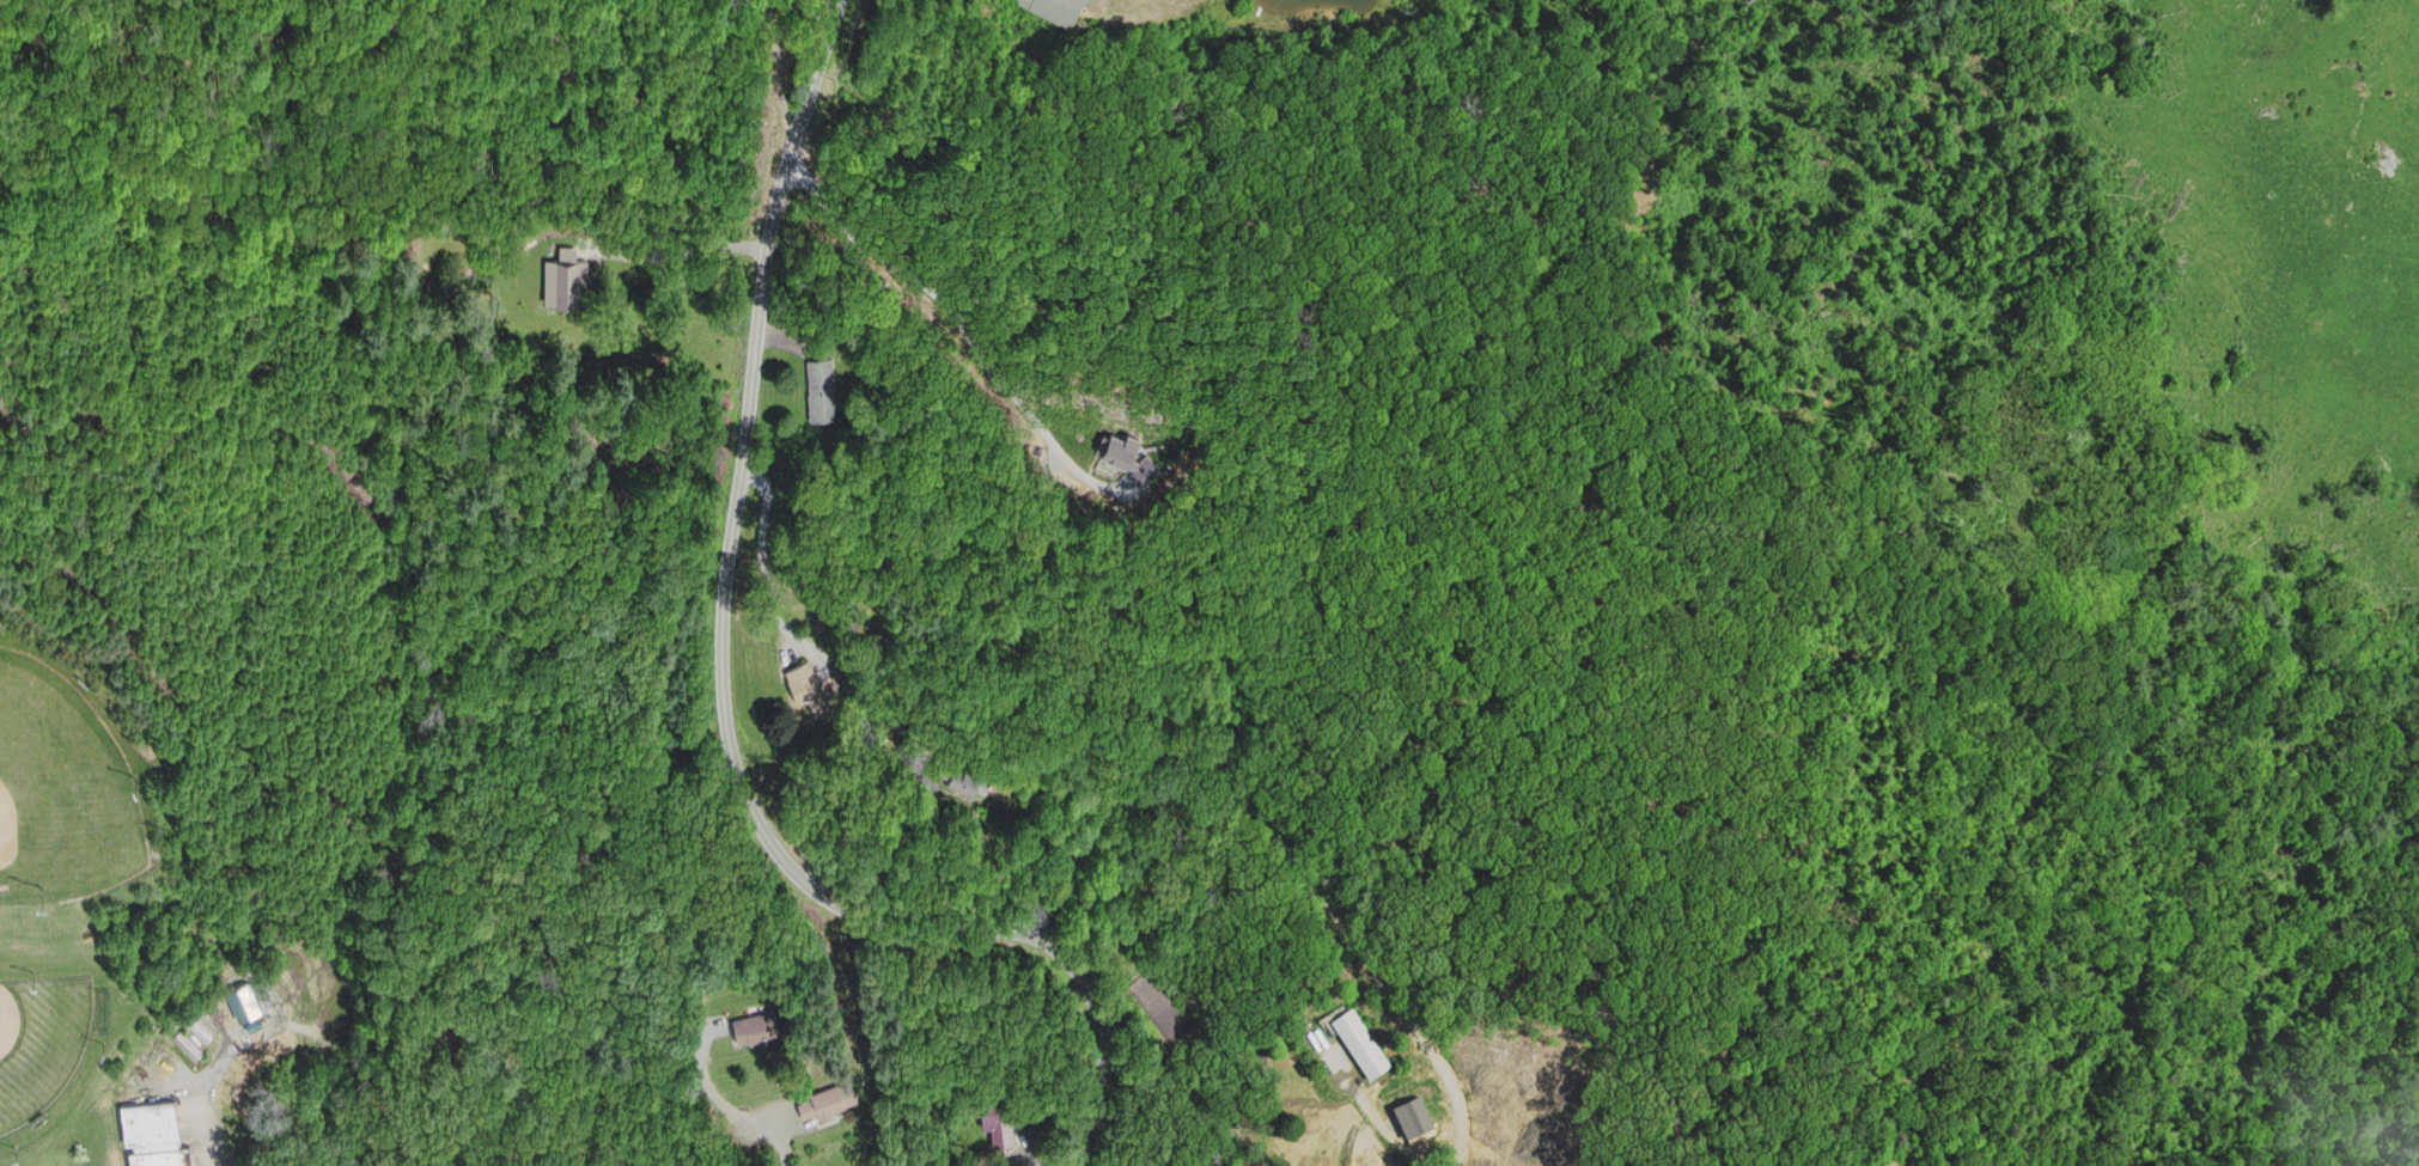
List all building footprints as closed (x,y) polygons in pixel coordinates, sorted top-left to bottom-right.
[(1020,2),(1020,0),(1088,0),(1073,30),(1020,2)] [(547,252),(546,294),(583,295),(584,252),(573,252),(573,238),(557,238),(557,252),(547,252)] [(805,353),(808,411),(836,410),(834,352),(805,353)] [(784,663),(799,698),(823,689),(808,652),(784,663)] [(938,765),(987,782),(993,765),(944,749),(938,765)] [(264,1003),(250,975),(228,986),(242,1014),(264,1003)] [(773,1000),(731,1007),(737,1036),(778,1028),(773,1000)] [(1371,1079),(1332,1018),(1353,1003),(1393,1064),(1371,1079)] [(186,1018),(208,1038),(215,1030),(193,1010),(186,1018)] [(852,1070),(810,1083),(812,1091),(797,1095),(803,1111),(859,1092),(852,1070)] [(1010,1093),(989,1095),(991,1105),(982,1105),(983,1122),(993,1122),(995,1141),(1017,1138),(1014,1117),(1020,1117),(1019,1099),(1011,1100),(1010,1093)] [(188,1140),(190,1165),(128,1165),(126,1148),(134,1147),(133,1134),(124,1135),(121,1101),(171,1097),(176,1141),(188,1140)]
